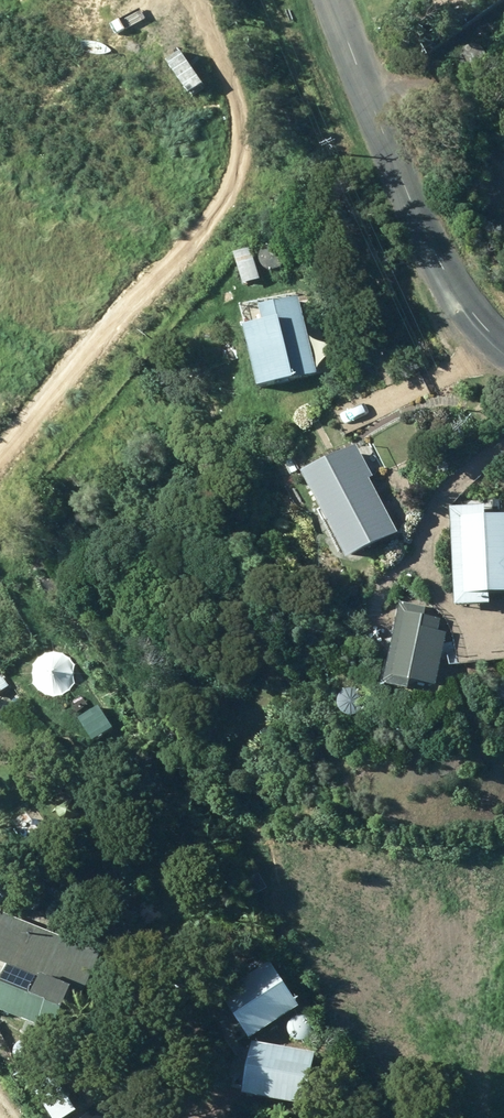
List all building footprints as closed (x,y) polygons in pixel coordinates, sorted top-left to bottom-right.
[(240,283),(257,278),(250,247),(232,252),(240,283)] [(258,318),(238,323),(253,384),(313,370),(295,295),(255,305),(258,318)] [(370,476),(352,444),(294,471),(343,559),(396,529),(367,478),(370,476)] [(460,519),(465,606),(503,603),(503,517),(460,519)] [(406,615),(392,686),(440,695),(454,625),(406,615)] [(0,911),(0,964),(2,965),(0,969),(0,1012),(47,1031),(64,988),(82,996),(99,951),(0,911)] [(219,989),(249,1037),(299,1006),(269,958),(219,989)] [(255,1041),(246,1094),(307,1104),(317,1052),(255,1041)] [(99,1103),(82,1117),(111,1117),(99,1103)]
